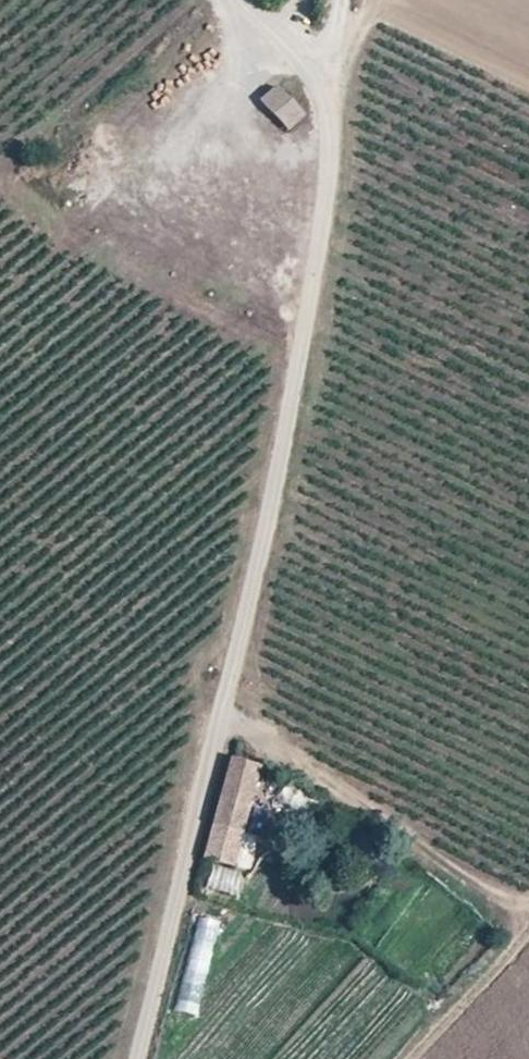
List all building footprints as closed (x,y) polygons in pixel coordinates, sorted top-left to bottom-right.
[(264,98),(291,128),(305,115),(278,85),(264,98)] [(231,754),(205,857),(233,864),(262,762),(231,754)] [(239,893),(244,868),(213,862),(208,887),(239,893)]
